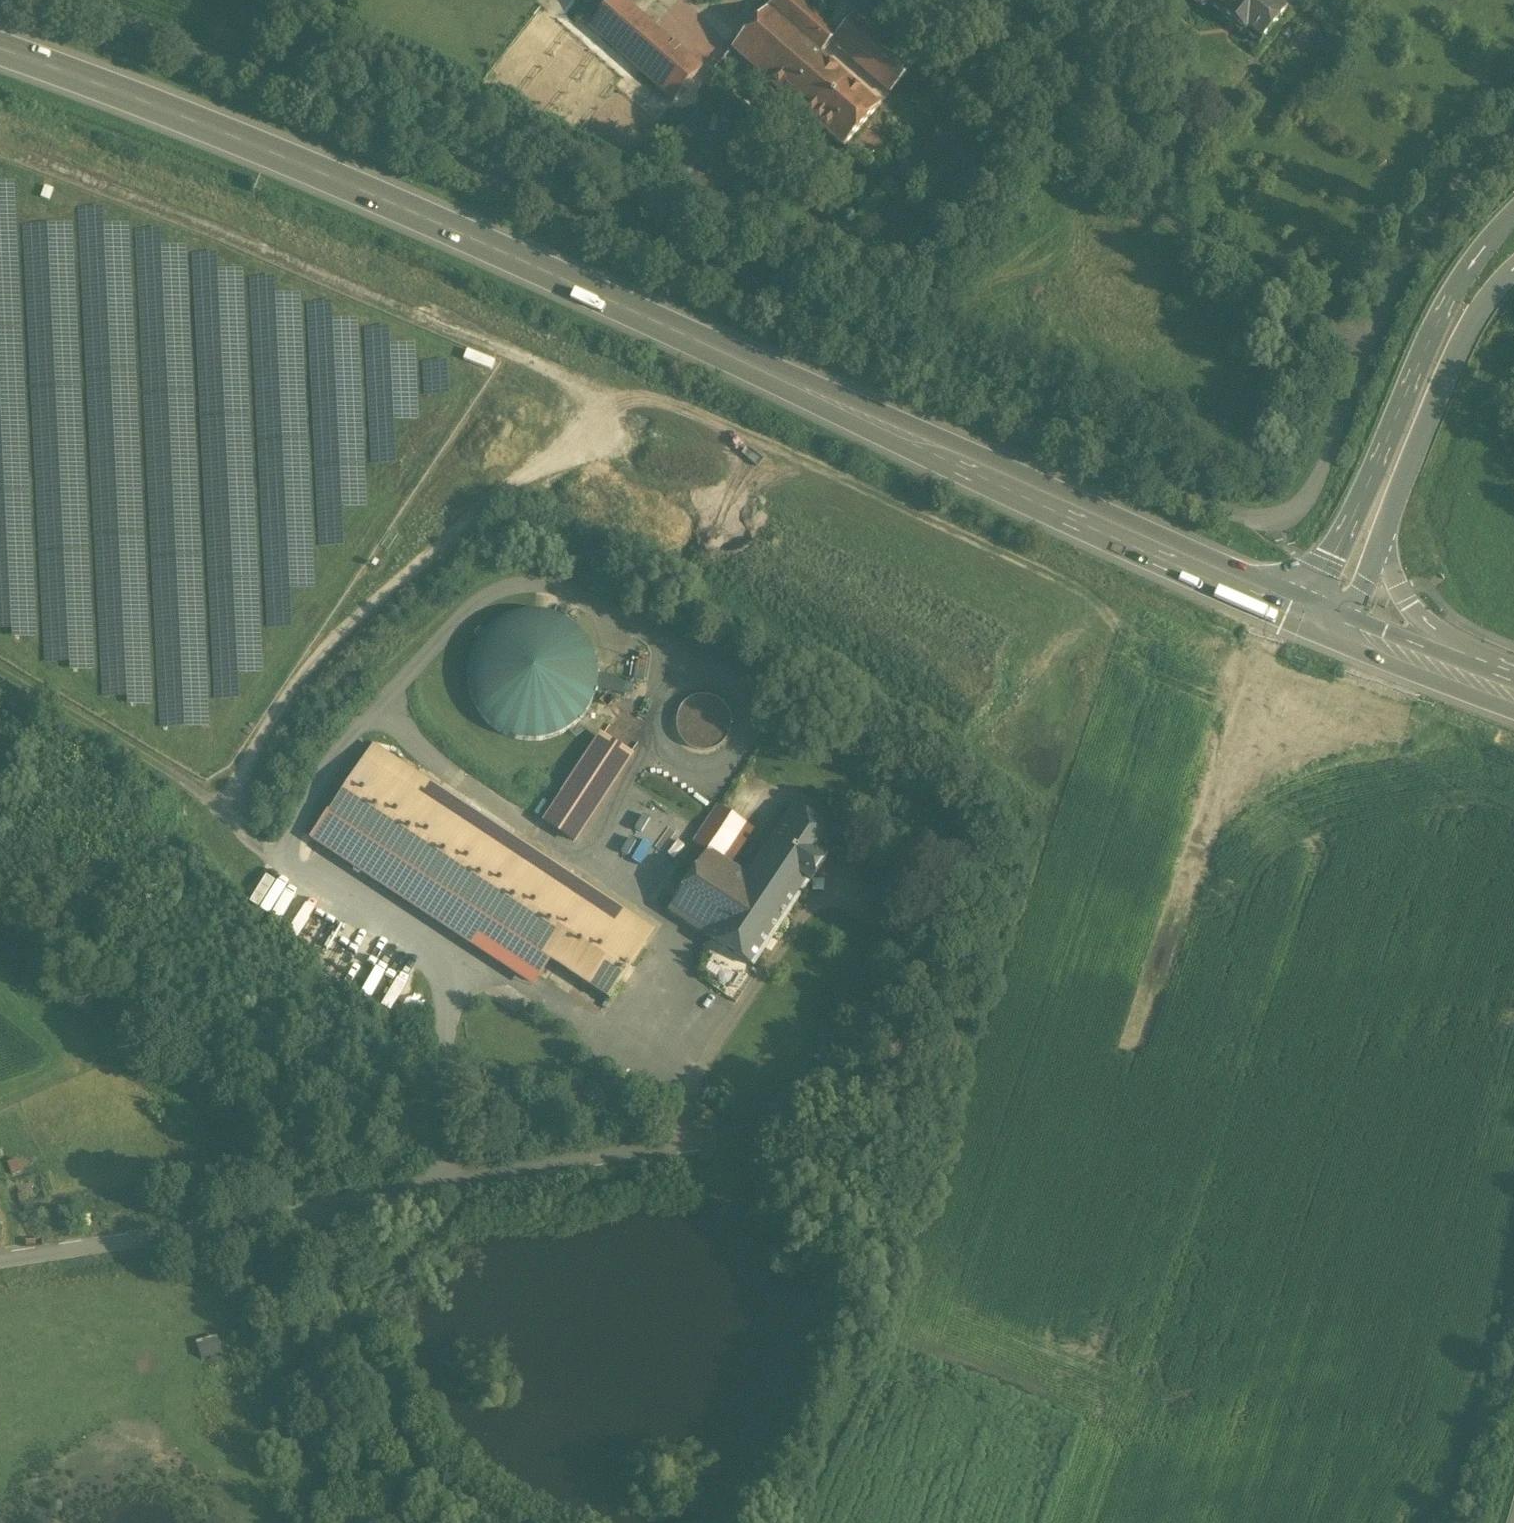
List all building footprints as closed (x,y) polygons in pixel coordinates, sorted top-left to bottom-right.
[(623,0),(612,0),(588,28),(673,102),(702,68),(623,0)] [(889,94),(914,66),(839,0),(776,0),(732,50),(786,97),(822,56),(833,66),(844,54),(866,73),(889,94)] [(1274,0),(1192,0),(1200,6),(1206,6),(1208,4),(1258,45),(1286,10),(1274,0)] [(842,146),(889,94),(866,73),(855,86),(833,66),(822,56),(786,97),(842,146)] [(685,111),(689,123),(699,120),(705,118),(700,106),(685,111)] [(724,176),(732,167),(736,157),(737,146),(733,135),(726,126),(716,120),(705,118),(699,120),(689,123),(680,130),(675,140),(673,151),(676,162),(682,172),(691,179),(702,182),(714,181),(724,176)] [(473,650),(469,664),(467,678),(469,692),(473,705),(481,717),(490,727),(502,735),(515,741),(529,743),(543,742),(557,738),(569,732),(580,723),(589,711),(595,698),(598,685),(598,670),(595,657),(589,644),(580,633),(569,623),(557,617),(543,613),(529,612),(515,615),(502,620),(490,628),(481,638),(473,650)] [(717,690),(708,688),(696,689),(687,693),(678,702),(673,712),(672,724),(675,735),(679,743),(691,752),(703,755),(710,755),(721,751),(728,746),(735,736),(739,722),(737,711),(732,701),(723,693),(717,690)] [(844,837),(793,803),(751,871),(725,856),(792,746),(762,727),(688,848),(703,858),(668,911),(752,969),(802,888),(811,893),(844,837)] [(632,757),(598,735),(542,823),(576,845),(632,757)] [(653,926),(372,745),(326,816),(607,997),(653,926)] [(220,1356),(216,1338),(197,1343),(201,1361),(220,1356)]
